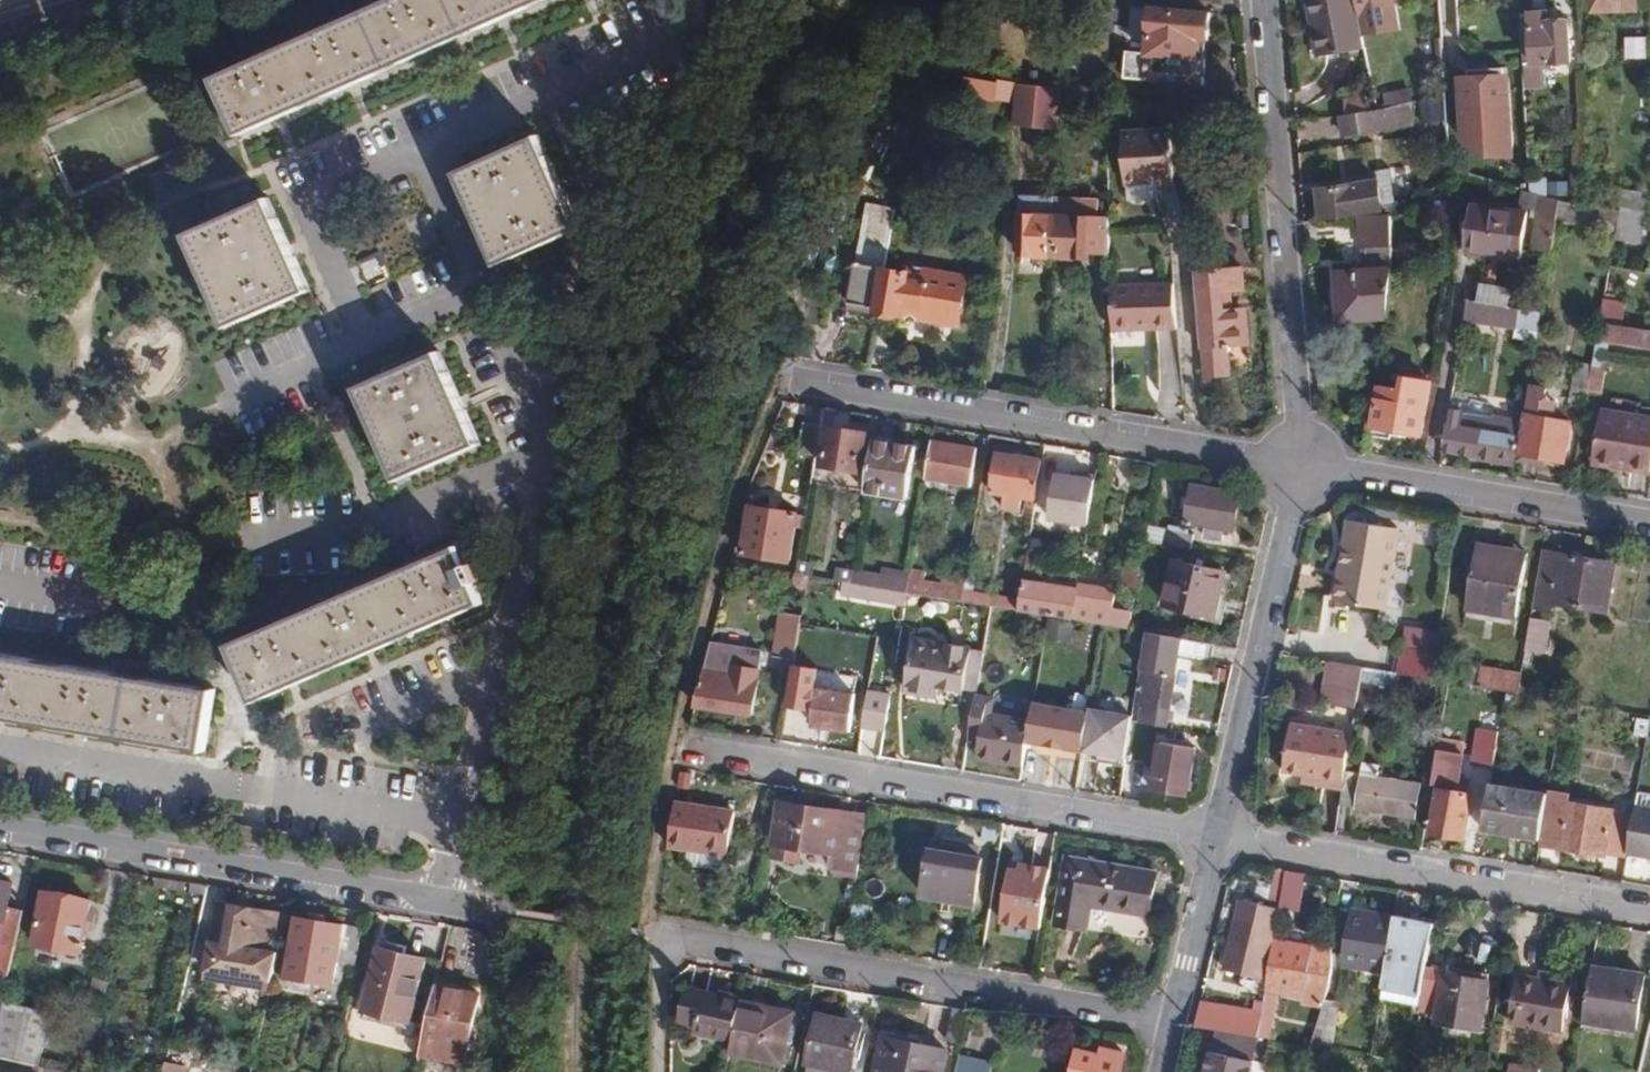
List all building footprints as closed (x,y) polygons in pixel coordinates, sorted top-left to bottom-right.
[(217,78),(242,135),(278,119),(353,86),(438,48),(506,18),(546,0),(392,0),(217,78)] [(1356,0),(1309,0),(1319,56),(1365,47),(1362,33),(1356,0)] [(1362,33),(1398,28),(1394,0),(1356,0),(1362,33)] [(1598,10),(1638,9),(1637,0),(1597,0),(1598,10)] [(1204,84),(1207,58),(1197,57),(1198,44),(1208,44),(1211,12),(1132,5),(1126,77),(1204,84)] [(1549,12),(1521,14),(1524,65),(1542,64),(1571,63),(1569,21),(1549,22),(1549,12)] [(1624,37),(1624,58),(1645,58),(1645,37),(1624,37)] [(1503,68),(1469,69),(1469,77),(1461,78),(1465,142),(1513,154),(1509,82),(1504,83),(1503,68)] [(999,81),(966,76),(964,95),(996,101),(999,81)] [(1018,85),(1014,123),(1059,130),(1062,91),(1018,85)] [(1410,103),(1412,102),(1409,88),(1381,93),(1384,108),(1410,103)] [(1344,98),(1347,115),(1368,110),(1365,96),(1344,98)] [(1347,115),(1340,116),(1342,136),(1413,124),(1410,103),(1384,108),(1376,109),(1368,110),(1347,115)] [(1131,205),(1165,203),(1163,181),(1176,179),(1172,127),(1124,129),(1131,205)] [(500,264),(581,228),(559,180),(540,136),(459,172),(500,264)] [(1530,193),(1547,197),(1548,179),(1531,180),(1530,193)] [(1316,189),(1320,222),(1384,211),(1379,180),(1316,189)] [(1618,205),(1619,206),(1641,210),(1644,193),(1621,187),(1618,205)] [(1557,220),(1559,200),(1547,197),(1530,193),(1521,189),(1520,207),(1537,211),(1531,248),(1551,251),(1557,220)] [(1054,256),(1055,197),(1022,196),(1019,254),(1054,256)] [(230,327),(311,290),(292,248),(269,197),(189,234),(230,327)] [(1111,230),(1110,216),(1100,215),(1101,199),(1055,197),(1054,256),(1092,258),(1093,253),(1111,254),(1111,230)] [(1521,257),(1527,212),(1473,204),(1467,249),(1521,257)] [(1619,206),(1619,210),(1616,231),(1615,235),(1641,240),(1645,211),(1641,210),(1619,206)] [(1342,320),(1387,317),(1392,261),(1391,217),(1359,220),(1361,246),(1365,246),(1366,263),(1361,263),(1361,270),(1339,272),(1342,320)] [(877,306),(885,266),(857,261),(849,301),(877,306)] [(877,306),(877,309),(901,313),(906,316),(961,326),(971,275),(912,265),(911,270),(885,266),(877,306)] [(1196,271),(1204,372),(1231,370),(1229,346),(1250,345),(1247,308),(1235,309),(1225,309),(1224,291),(1233,290),(1246,289),(1244,267),(1196,271)] [(1480,282),(1477,301),(1509,306),(1512,287),(1480,282)] [(1175,328),(1175,283),(1112,284),(1112,329),(1140,329),(1142,325),(1152,325),(1153,329),(1175,328)] [(1603,299),(1601,315),(1625,317),(1627,301),(1603,299)] [(1470,300),(1466,320),(1538,331),(1541,312),(1509,306),(1477,301),(1470,300)] [(1649,350),(1649,331),(1600,323),(1597,341),(1649,350)] [(464,404),(441,351),(360,387),(402,480),(482,444),(464,404)] [(1573,380),(1590,383),(1593,364),(1576,362),(1573,380)] [(1422,436),(1432,383),(1405,378),(1403,390),(1379,386),(1372,426),(1376,427),(1376,434),(1389,436),(1390,430),(1422,436)] [(1532,385),(1520,452),(1545,456),(1566,460),(1573,421),(1553,418),(1556,397),(1550,388),(1532,385)] [(1569,404),(1586,408),(1589,388),(1572,386),(1569,404)] [(1451,404),(1443,446),(1516,460),(1524,416),(1451,404)] [(1628,466),(1649,470),(1649,419),(1601,411),(1593,454),(1629,461),(1628,466)] [(818,455),(823,425),(804,423),(799,452),(818,455)] [(870,432),(823,424),(823,425),(818,455),(816,464),(863,472),(870,432)] [(914,446),(877,440),(868,493),(906,498),(914,446)] [(977,449),(933,442),(927,479),(971,486),(977,449)] [(1036,501),(1043,460),(997,451),(989,492),(1005,496),(1003,508),(1020,511),(1022,498),(1026,499),(1036,501)] [(1089,525),(1097,476),(1082,472),(1080,479),(1072,477),(1058,474),(1050,518),(1089,525)] [(1235,532),(1241,493),(1193,484),(1186,523),(1207,526),(1204,538),(1224,542),(1226,530),(1235,532)] [(791,561),(798,512),(750,504),(743,553),(791,561)] [(1384,608),(1399,527),(1353,519),(1349,548),(1345,547),(1336,599),(1384,608)] [(1162,544),(1192,550),(1195,534),(1166,528),(1162,544)] [(1465,609),(1517,618),(1527,552),(1477,544),(1465,609)] [(469,566),(459,545),(359,589),(232,644),(257,703),(288,689),(293,687),(368,654),(441,622),(449,618),(484,603),(476,583),(483,579),(476,563),(469,566)] [(1614,563),(1542,551),(1532,606),(1552,609),(1553,601),(1607,611),(1614,563)] [(1217,616),(1227,572),(1176,559),(1166,604),(1217,616)] [(796,573),(808,576),(813,577),(816,563),(798,560),(796,573)] [(1137,588),(1141,565),(1126,563),(1123,580),(1125,580),(1125,585),(1137,588)] [(835,580),(844,582),(852,583),(855,570),(837,567),(835,580)] [(852,583),(909,592),(910,579),(855,570),(852,583)] [(910,579),(909,592),(963,601),(965,588),(966,579),(944,575),(943,582),(922,579),(922,572),(912,571),(910,579)] [(1046,615),(1105,625),(1130,629),(1133,611),(1113,607),(1115,590),(1079,585),(1078,590),(1024,581),(1021,597),(1019,610),(1034,613),(1046,615)] [(842,595),(906,606),(909,592),(852,583),(844,582),(842,595)] [(1021,597),(965,588),(963,601),(989,606),(1018,610),(1019,610),(1021,597)] [(1034,613),(1019,610),(1018,610),(1015,624),(1033,627),(1034,613)] [(774,656),(795,660),(802,617),(780,613),(774,656)] [(1550,622),(1530,618),(1525,650),(1545,654),(1550,622)] [(1141,722),(1167,726),(1180,657),(1209,661),(1213,643),(1147,632),(1135,704),(1143,706),(1141,722)] [(964,689),(971,646),(917,637),(908,690),(939,695),(940,686),(964,689)] [(1363,668),(1356,707),(1376,710),(1379,685),(1396,688),(1398,673),(1432,679),(1435,653),(1400,647),(1396,673),(1363,668)] [(216,691),(101,672),(0,655),(0,717),(1,717),(80,730),(163,744),(206,751),(216,691)] [(1363,668),(1339,663),(1335,684),(1325,682),(1321,702),(1356,707),(1363,668)] [(706,668),(696,706),(754,716),(762,670),(732,665),(731,672),(706,668)] [(1470,685),(1506,691),(1518,693),(1521,673),(1473,665),(1470,685)] [(799,722),(850,731),(857,686),(837,683),(836,691),(805,686),(799,722)] [(864,727),(887,731),(893,692),(870,689),(864,727)] [(991,760),(1023,766),(1027,739),(1030,719),(992,713),(994,698),(976,695),(969,733),(983,735),(982,740),(981,744),(993,745),(991,760)] [(1027,739),(1084,749),(1091,710),(1032,701),(1030,719),(1027,739)] [(1091,710),(1084,749),(1099,751),(1101,745),(1105,746),(1105,754),(1110,761),(1125,764),(1131,723),(1132,720),(1133,714),(1091,708),(1091,710)] [(1345,778),(1346,770),(1352,730),(1292,720),(1284,768),(1310,773),(1311,768),(1323,769),(1323,774),(1345,778)] [(1491,769),(1497,734),(1480,731),(1473,765),(1491,769)] [(1439,738),(1432,783),(1438,784),(1429,834),(1466,840),(1474,793),(1458,790),(1466,743),(1439,738)] [(1188,794),(1197,748),(1161,742),(1153,788),(1188,794)] [(1345,778),(1341,805),(1416,819),(1421,784),(1378,776),(1379,765),(1363,761),(1361,773),(1346,770),(1345,778)] [(1491,784),(1483,830),(1539,841),(1547,794),(1491,784)] [(1624,852),(1632,811),(1566,801),(1559,846),(1606,855),(1607,849),(1624,852)] [(676,802),(670,844),(692,848),(692,846),(730,851),(736,812),(676,802)] [(833,867),(858,871),(866,828),(841,824),(842,811),(783,802),(774,857),(800,862),(802,849),(834,854),(833,867)] [(1627,855),(1649,858),(1649,808),(1636,806),(1627,855)] [(977,856),(943,850),(930,849),(923,896),(976,904),(983,857),(977,856)] [(1017,954),(1035,957),(1052,858),(1031,856),(1023,906),(1025,907),(1017,954)] [(1150,915),(1158,872),(1066,856),(1055,923),(1088,928),(1092,905),(1150,915)] [(1297,904),(1303,873),(1286,870),(1281,901),(1297,904)] [(14,947),(23,910),(7,906),(11,881),(0,879),(0,920),(1,920),(0,925),(0,973),(7,974),(14,947)] [(81,952),(90,899),(43,890),(34,943),(81,952)] [(1268,980),(1274,940),(1279,908),(1241,899),(1224,969),(1268,980)] [(271,990),(286,916),(231,905),(224,941),(213,939),(205,977),(271,990)] [(1385,971),(1394,917),(1352,909),(1344,955),(1362,957),(1361,967),(1385,971)] [(1427,971),(1434,924),(1422,921),(1423,914),(1413,912),(1412,919),(1394,917),(1385,971),(1383,988),(1423,994),(1427,971)] [(356,964),(364,928),(299,916),(289,976),(333,984),(338,961),(356,964)] [(1333,963),(1332,949),(1274,940),(1268,980),(1267,988),(1303,995),(1302,1004),(1322,1008),(1326,999),(1329,986),(1333,963)] [(412,1022),(427,959),(379,947),(364,1009),(412,1022)] [(1645,974),(1592,965),(1583,1021),(1637,1030),(1645,974)] [(1489,981),(1443,974),(1440,1000),(1436,1021),(1482,1029),(1489,981)] [(1511,1023),(1562,1032),(1570,982),(1519,974),(1511,1023)] [(480,993),(438,984),(421,1054),(465,1063),(480,993)] [(734,1038),(742,999),(691,988),(684,1018),(700,1022),(698,1029),(734,1038)] [(734,1038),(731,1052),(784,1064),(795,1011),(742,999),(734,1038)] [(1341,1002),(1326,999),(1322,1008),(1311,1045),(1333,1048),(1341,1002)] [(44,1062),(54,1014),(0,1002),(0,1052),(44,1062)] [(1262,1017),(1199,1006),(1195,1025),(1216,1029),(1259,1037),(1262,1017)] [(864,1023),(819,1013),(808,1063),(850,1071),(852,1071),(864,1023)] [(946,1051),(887,1037),(880,1071),(942,1071),(946,1051)] [(1126,1053),(1104,1048),(1102,1056),(1079,1050),(1074,1071),(1122,1071),(1126,1053)] [(1253,1058),(1211,1048),(1205,1071),(1250,1071),(1253,1058)] [(961,1053),(957,1071),(990,1071),(992,1061),(961,1053)] [(163,1071),(186,1071),(187,1065),(164,1062),(163,1071)] [(1540,1068),(1509,1063),(1507,1071),(1540,1071),(1540,1068)]
